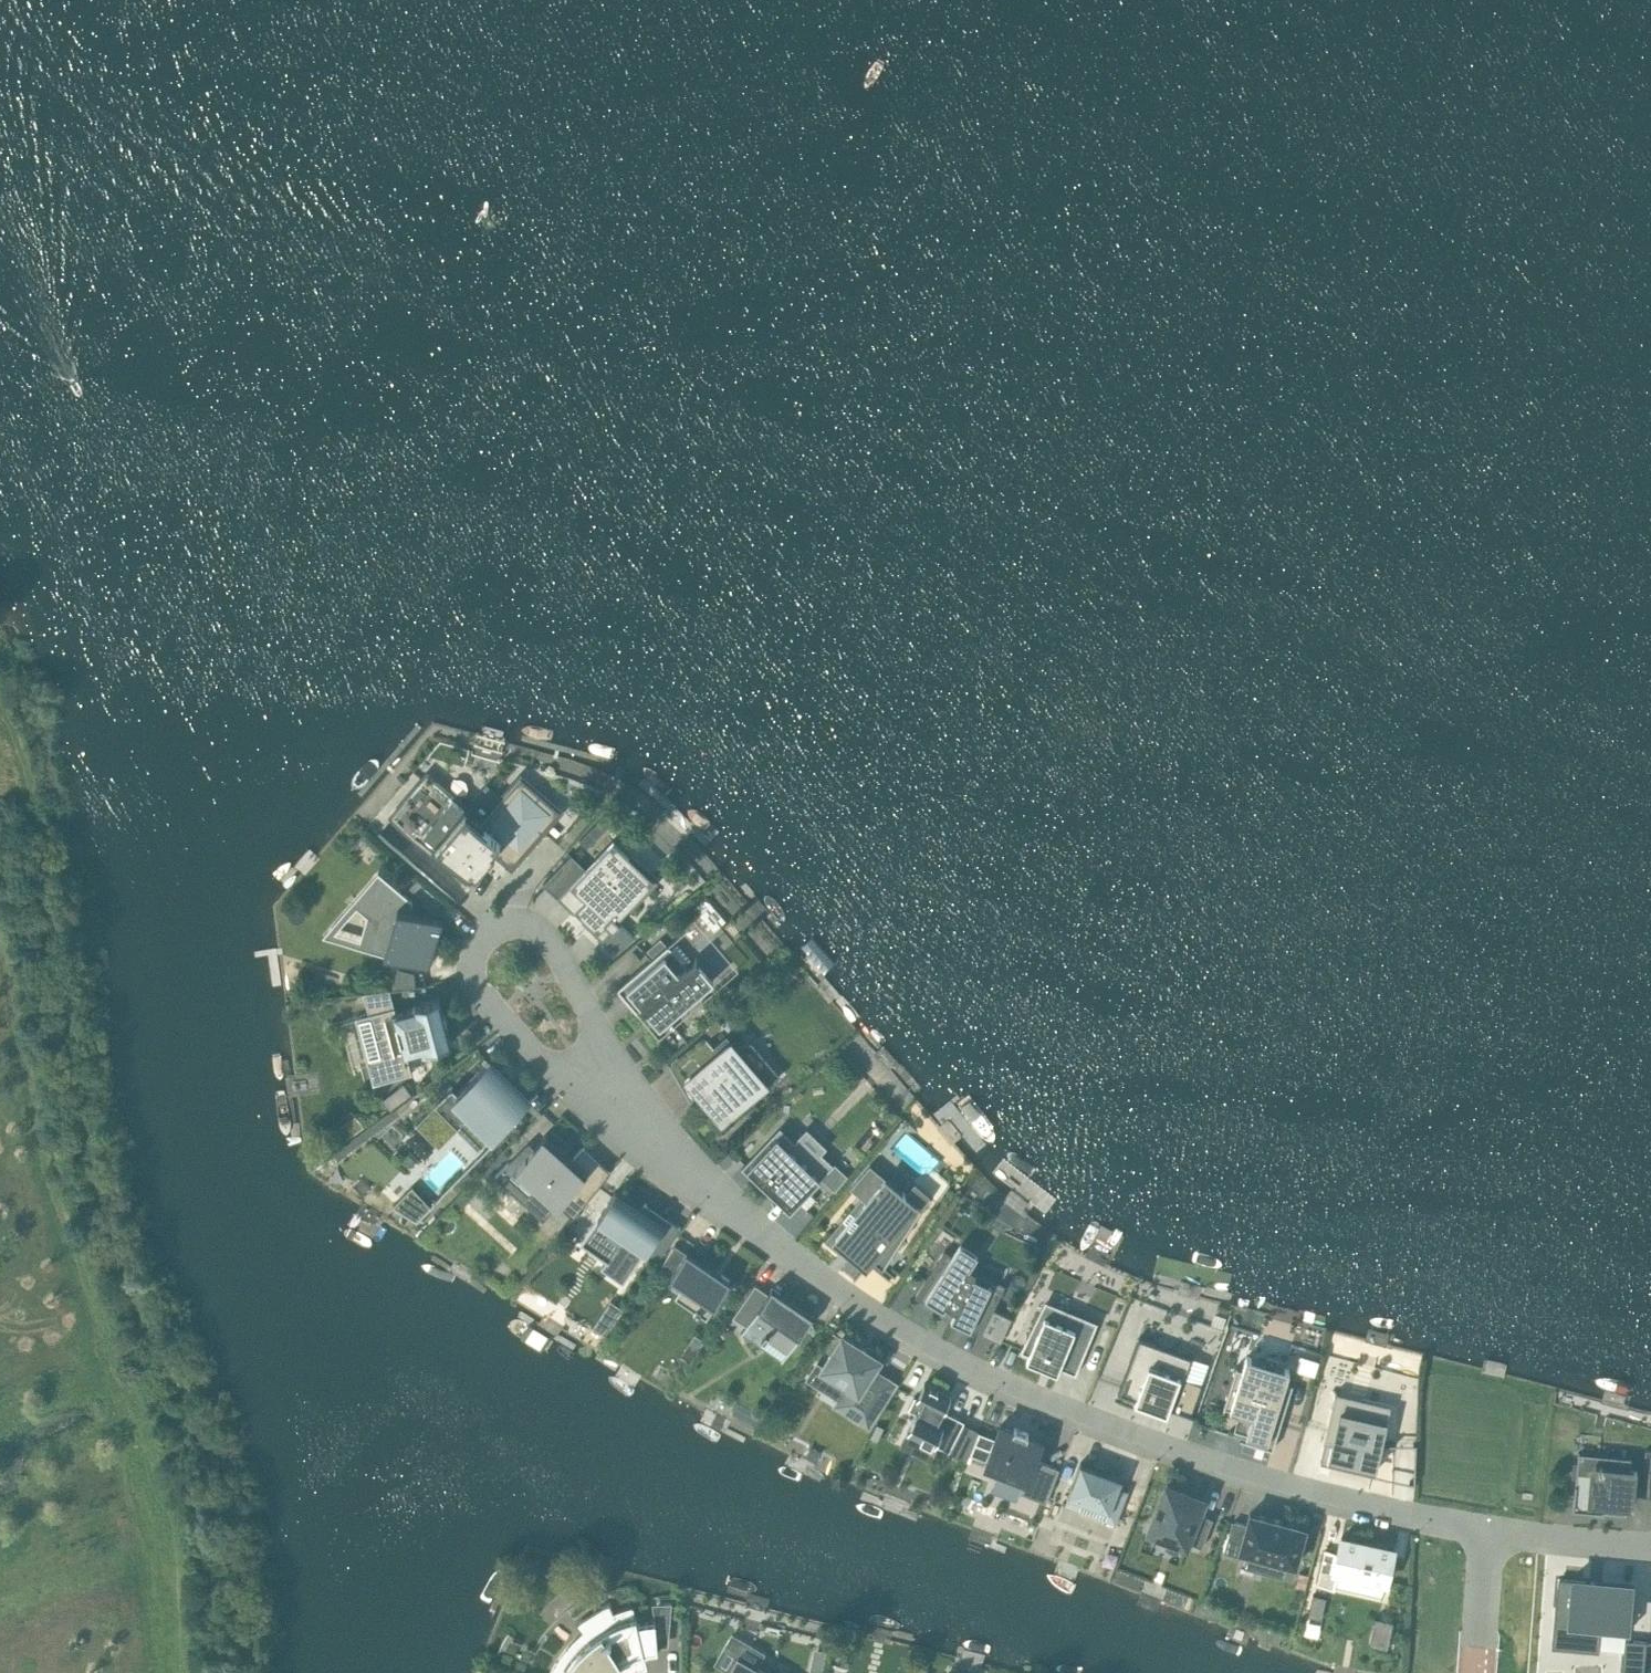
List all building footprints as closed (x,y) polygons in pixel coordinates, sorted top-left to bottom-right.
[(420,782),(393,812),(467,876),(474,868),(477,870),(495,849),(512,864),(560,809),(521,775),(483,818),(469,805),(460,816),(420,782)] [(572,854),(544,883),(558,896),(574,911),(577,907),(593,922),(589,926),(603,939),(659,880),(614,837),(586,867),(572,854)] [(381,872),(358,897),(380,917),(371,945),(430,962),(443,918),(410,908),(412,900),(381,872)] [(418,877),(410,885),(424,897),(423,903),(437,907),(443,900),(418,877)] [(617,987),(637,1009),(643,1004),(660,1025),(714,979),(695,958),(687,964),(682,969),(665,948),(670,945),(669,944),(617,987)] [(370,1014),(356,1018),(367,1059),(367,1061),(371,1060),(376,1079),(372,1080),(373,1081),(412,1071),(407,1052),(428,1047),(428,1048),(452,1041),(440,996),(416,1003),(416,1004),(396,1010),(390,987),(364,991),(370,1014)] [(716,1019),(706,1027),(712,1034),(722,1025),(716,1019)] [(704,1038),(694,1046),(702,1056),(678,1076),(692,1092),(688,1096),(691,1100),(692,1099),(691,1097),(699,1090),(723,1119),(741,1104),(744,1107),(765,1089),(748,1069),(753,1064),(750,1045),(735,1048),(726,1038),(727,1037),(726,1035),(712,1047),(704,1038)] [(453,1086),(417,1122),(439,1145),(457,1127),(479,1149),(527,1101),(540,1114),(543,1110),(486,1053),(483,1056),(488,1061),(458,1091),(453,1086)] [(404,1082),(397,1087),(405,1097),(412,1092),(404,1082)] [(356,1116),(335,1131),(343,1142),(364,1127),(356,1116)] [(746,1161),(742,1166),(748,1171),(750,1169),(772,1191),(776,1187),(793,1203),(787,1209),(788,1210),(821,1176),(835,1190),(847,1175),(834,1162),(835,1162),(834,1161),(832,1162),(822,1152),(827,1146),(807,1126),(795,1139),(783,1152),(770,1140),(748,1163),(746,1161)] [(534,1145),(517,1164),(539,1184),(529,1196),(547,1212),(543,1217),(544,1219),(559,1202),(574,1215),(594,1191),(592,1189),(589,1193),(577,1182),(589,1169),(587,1168),(582,1174),(570,1164),(576,1158),(574,1156),(547,1131),(534,1145)] [(931,1194),(914,1181),(905,1192),(885,1176),(867,1199),(862,1195),(825,1239),(849,1259),(859,1247),(883,1267),(884,1266),(881,1264),(901,1240),(931,1194)] [(432,1204),(413,1184),(393,1204),(418,1219),(432,1204)] [(664,1223),(616,1190),(598,1215),(599,1215),(590,1228),(616,1246),(602,1267),(624,1282),(638,1261),(664,1223)] [(926,1278),(916,1294),(942,1311),(947,1304),(955,1309),(952,1317),(982,1332),(1001,1341),(1012,1317),(994,1308),(1005,1283),(976,1269),(973,1267),(983,1253),(964,1241),(955,1255),(954,1254),(945,1249),(926,1278)] [(684,1253),(674,1246),(662,1263),(672,1270),(671,1272),(696,1290),(689,1301),(695,1305),(694,1307),(700,1311),(701,1309),(707,1313),(730,1279),(687,1249),(684,1253)] [(756,1283),(733,1315),(747,1324),(741,1332),(743,1333),(749,1324),(787,1350),(781,1359),(783,1360),(814,1314),(773,1286),(769,1292),(756,1283)] [(622,1312),(608,1303),(593,1325),(607,1334),(622,1312)] [(1066,1315),(1042,1305),(1023,1350),(1029,1353),(1027,1358),(1058,1371),(1060,1366),(1076,1373),(1098,1320),(1069,1308),(1066,1315)] [(842,1335),(822,1368),(848,1384),(839,1398),(836,1403),(858,1417),(861,1414),(872,1421),(884,1402),(872,1395),(861,1388),(875,1366),(880,1358),(834,1328),(833,1330),(842,1335)] [(1252,1351),(1284,1360),(1290,1343),(1258,1333),(1252,1351)] [(1139,1336),(1118,1392),(1136,1399),(1135,1401),(1167,1413),(1170,1407),(1195,1416),(1196,1415),(1191,1413),(1202,1383),(1185,1377),(1193,1356),(1139,1336)] [(1301,1354),(1296,1368),(1315,1374),(1320,1359),(1301,1354)] [(1238,1365),(1237,1365),(1224,1407),(1225,1407),(1226,1405),(1253,1414),(1245,1439),(1273,1448),(1293,1382),(1292,1382),(1291,1384),(1286,1382),(1290,1369),(1247,1355),(1243,1368),(1237,1367),(1238,1365)] [(952,1396),(924,1382),(924,1383),(924,1384),(917,1396),(915,1395),(909,1407),(917,1412),(909,1428),(931,1440),(931,1441),(934,1442),(937,1437),(952,1444),(948,1452),(967,1460),(979,1429),(963,1421),(964,1420),(944,1409),(950,1396),(951,1396),(952,1396)] [(1359,1414),(1333,1408),(1321,1461),(1373,1473),(1389,1406),(1362,1399),(1359,1414)] [(878,1423),(871,1436),(878,1440),(884,1426),(878,1423)] [(1014,1429),(1001,1424),(984,1467),(1024,1482),(1020,1491),(1046,1501),(1060,1467),(1035,1458),(1042,1439),(1028,1434),(1029,1432),(1015,1427),(1014,1429)] [(1576,1476),(1573,1507),(1626,1512),(1627,1505),(1631,1466),(1632,1456),(1578,1451),(1578,1461),(1576,1476)] [(1123,1476),(1081,1461),(1065,1503),(1116,1523),(1129,1489),(1120,1485),(1123,1476)] [(1204,1498),(1167,1484),(1149,1529),(1187,1544),(1188,1540),(1202,1546),(1213,1517),(1199,1512),(1204,1498)] [(1247,1526),(1233,1522),(1225,1552),(1240,1556),(1242,1550),(1268,1557),(1264,1572),(1283,1577),(1287,1562),(1296,1564),(1306,1526),(1250,1511),(1247,1526)] [(1326,1549),(1318,1583),(1335,1587),(1335,1585),(1339,1570),(1386,1581),(1394,1547),(1342,1535),(1339,1552),(1326,1549)] [(1558,1604),(1554,1644),(1597,1648),(1598,1647),(1599,1627),(1627,1629),(1630,1630),(1634,1584),(1558,1577),(1556,1604),(1558,1604)] [(550,1672),(624,1672),(625,1672),(633,1667),(643,1663),(639,1652),(649,1650),(658,1648),(656,1620),(650,1620),(644,1621),(638,1623),(637,1617),(629,1619),(620,1623),(615,1610),(611,1601),(602,1605),(587,1614),(576,1622),(583,1630),(592,1640),(585,1646),(577,1655),(572,1661),(571,1660),(569,1662),(561,1655),(556,1662),(550,1672)] [(1375,1617),(1370,1643),(1387,1647),(1393,1621),(1375,1617)] [(1626,1638),(1625,1649),(1625,1651),(1623,1672),(1644,1672),(1647,1640),(1626,1638)] [(738,1655),(727,1672),(769,1672),(738,1655)] [(811,1662),(810,1670),(822,1672),(824,1662),(816,1660),(811,1662)]
